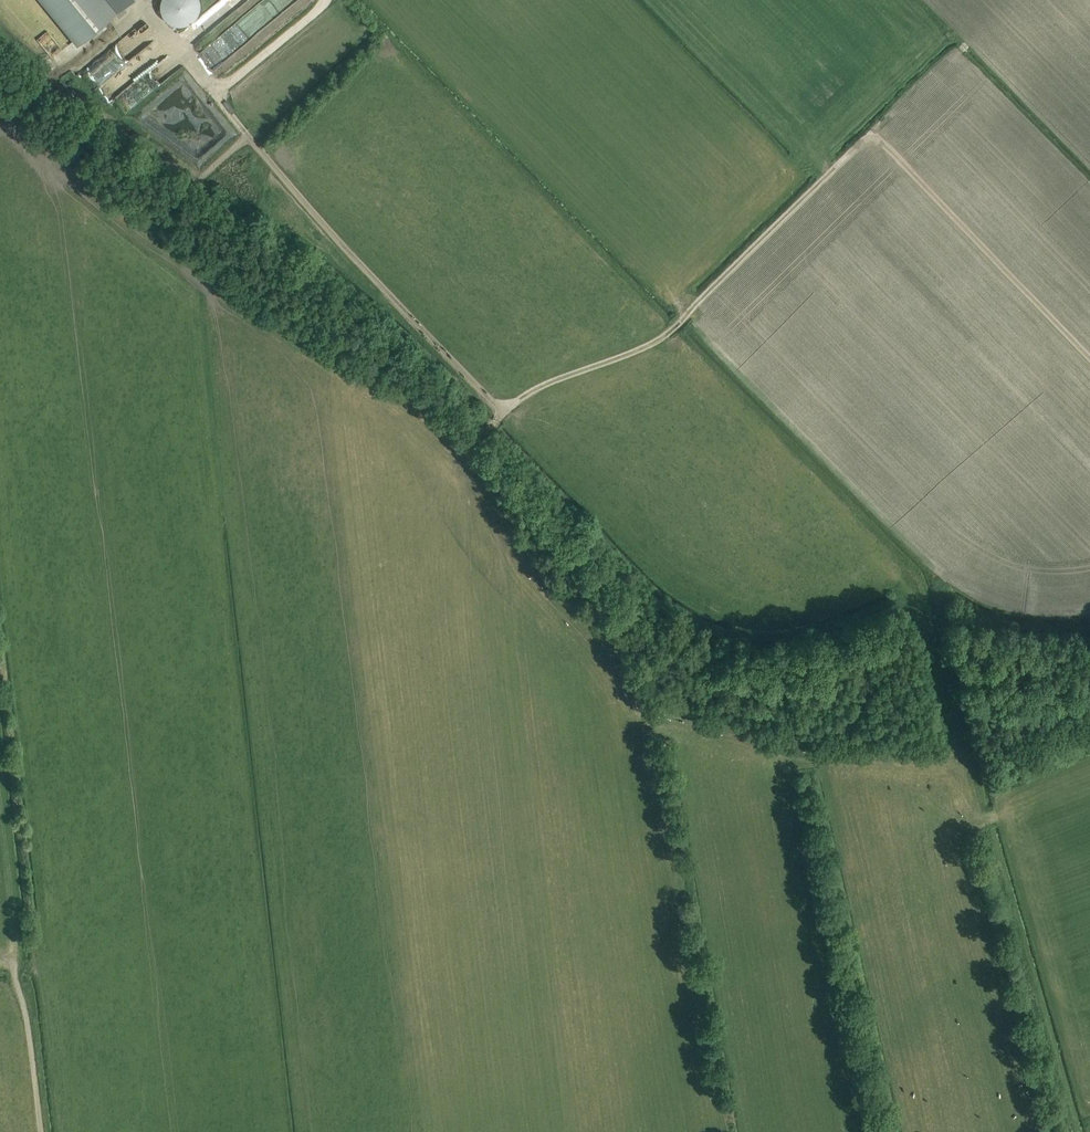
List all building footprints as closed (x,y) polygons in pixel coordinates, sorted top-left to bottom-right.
[(78,45),(113,16),(133,0),(41,0),(78,45)] [(194,71),(285,0),(247,0),(209,30),(205,24),(190,35),(187,30),(172,41),(181,52),(180,53),(194,71)] [(222,0),(202,0),(180,16),(187,26),(222,0)] [(85,56),(94,48),(90,43),(81,52),(85,56)]
